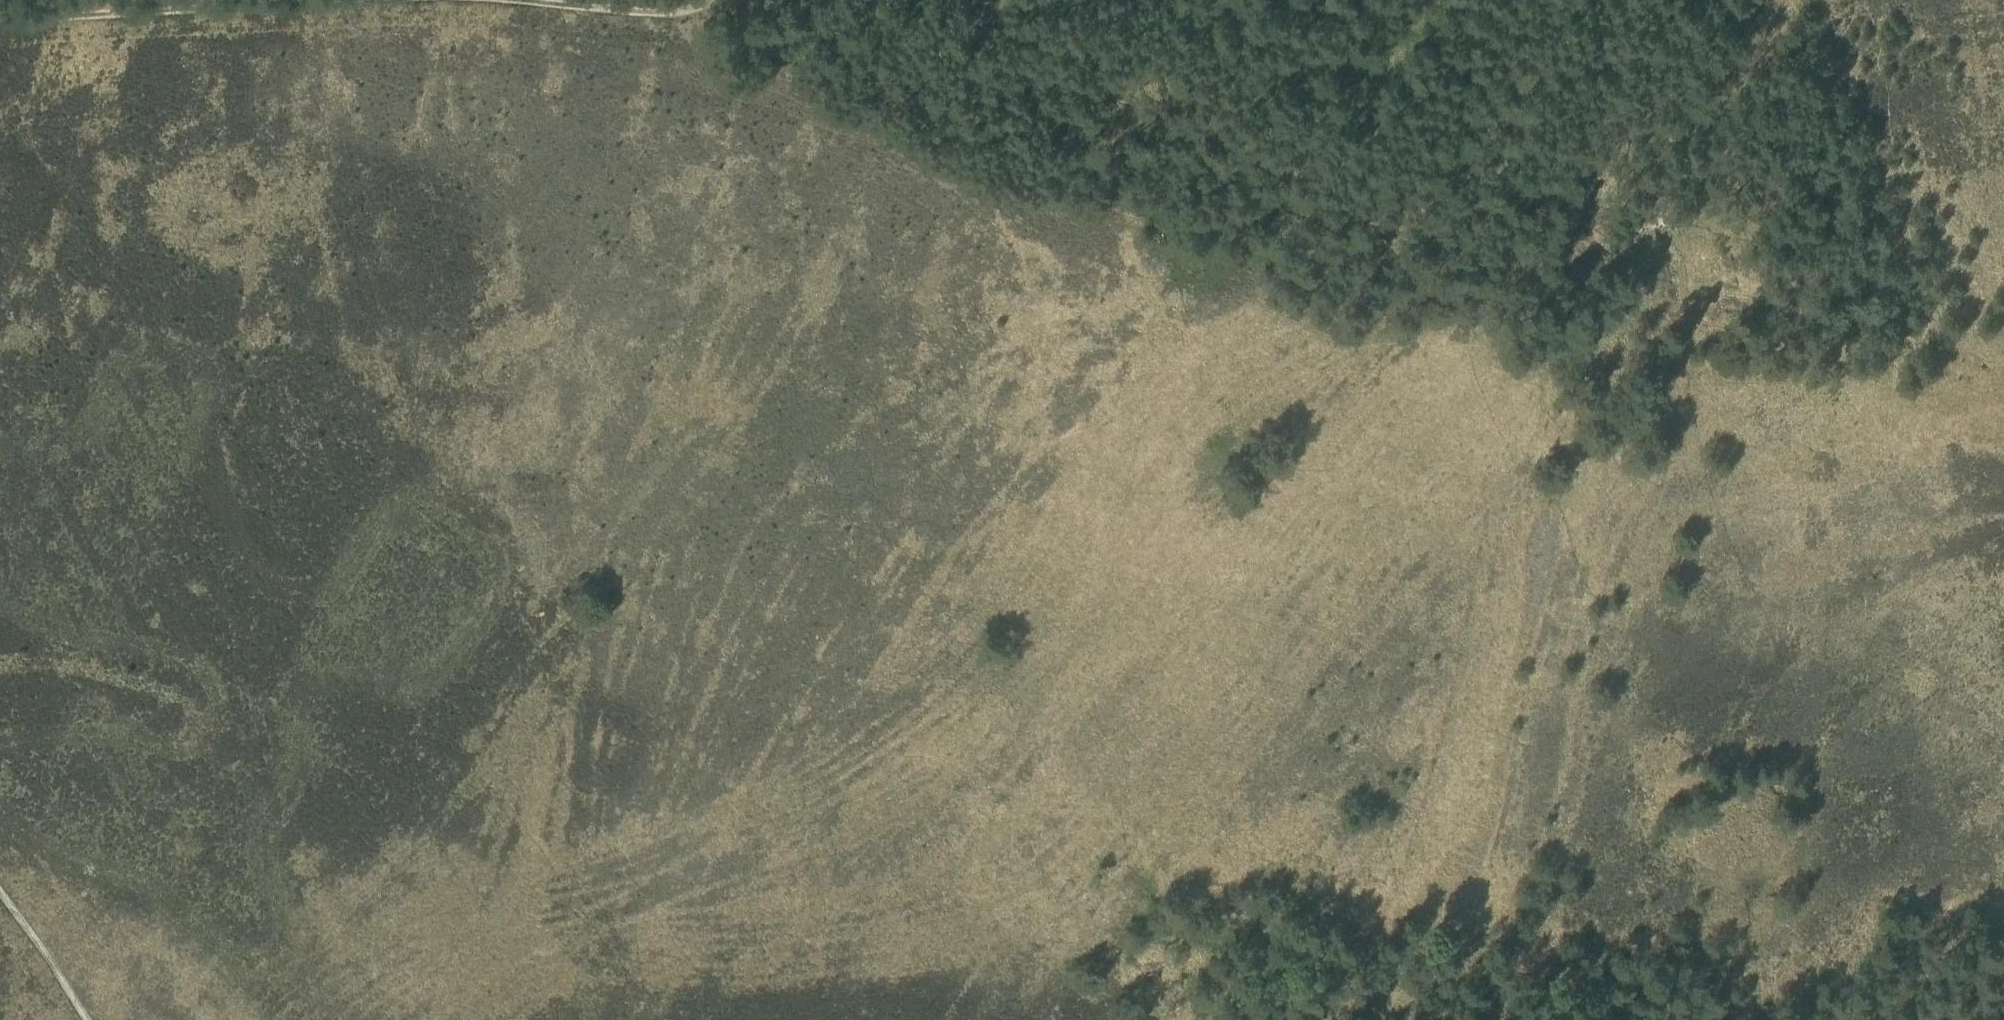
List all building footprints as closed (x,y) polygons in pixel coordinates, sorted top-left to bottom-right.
[(945,948),(933,954),(939,968),(952,963),(945,948)]
